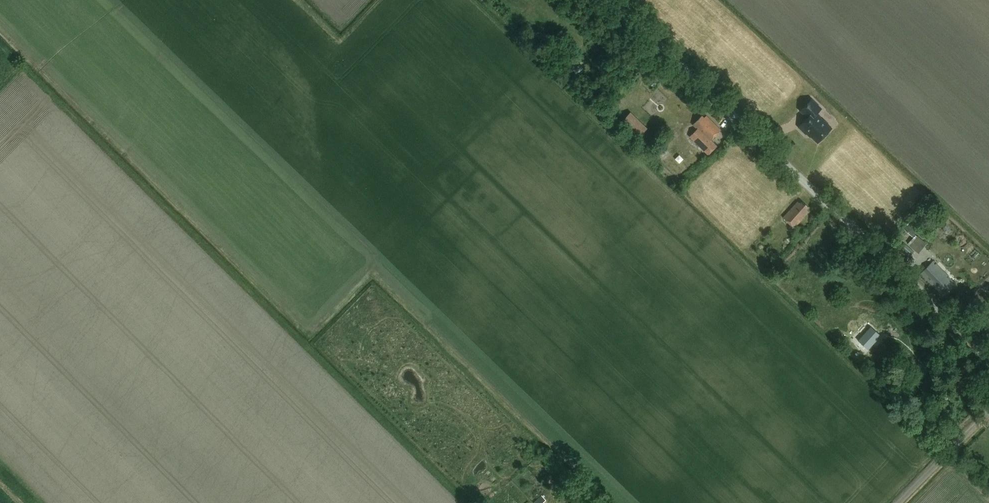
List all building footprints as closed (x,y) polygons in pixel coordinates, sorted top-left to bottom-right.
[(808,117),(799,126),(806,133),(807,131),(818,141),(831,128),(815,114),(821,108),(811,99),(800,110),(808,117)] [(622,121),(638,137),(647,127),(630,112),(622,121)] [(702,116),(693,125),(698,129),(691,137),(709,155),(718,146),(711,140),(721,129),(706,116),(704,118),(702,116)] [(685,166),(674,176),(678,179),(688,170),(685,166)] [(794,227),(808,212),(806,209),(808,208),(802,202),(800,204),(798,201),(783,217),(794,227)] [(909,244),(917,252),(925,243),(917,235),(909,244)] [(944,292),(954,282),(932,261),(920,273),(941,293),(943,290),(944,292)] [(541,494),(533,502),(535,502),(542,502),(546,499),(541,494)]
